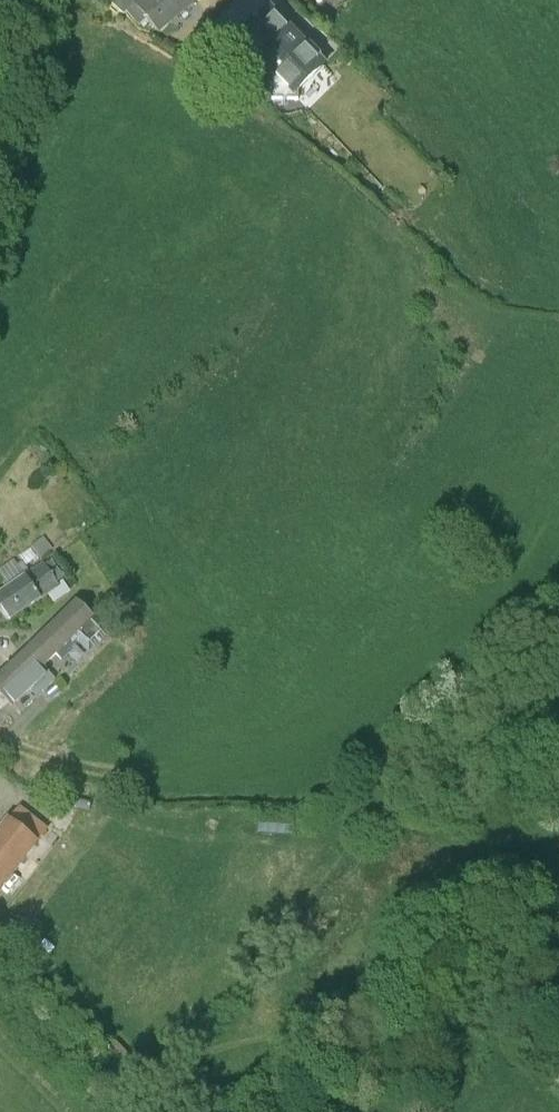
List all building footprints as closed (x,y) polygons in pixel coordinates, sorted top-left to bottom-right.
[(105,0),(101,3),(122,29),(135,15),(138,11),(130,0),(105,0)] [(136,36),(137,38),(150,52),(161,66),(219,17),(205,0),(180,0),(148,27),(136,36)] [(302,33),(317,16),(330,28),(330,29),(332,29),(332,27),(345,12),(331,0),(264,0),(302,33)] [(136,36),(148,27),(135,15),(122,29),(115,37),(126,47),(129,45),(137,38),(136,36)] [(137,38),(129,45),(142,58),(150,52),(137,38)] [(269,46),(239,75),(274,111),(294,133),(300,128),(325,103),(269,46)] [(233,109),(227,118),(244,132),(251,123),(233,109)] [(7,626),(31,611),(29,607),(55,589),(47,577),(21,596),(24,602),(20,604),(17,599),(0,610),(0,615),(7,626)] [(11,660),(62,625),(58,619),(65,614),(54,599),(48,604),(46,601),(31,611),(7,626),(0,631),(0,646),(11,660)] [(22,750),(57,717),(46,706),(95,656),(76,638),(0,713),(0,726),(22,750)] [(40,878),(8,852),(0,862),(0,927),(40,878)]
